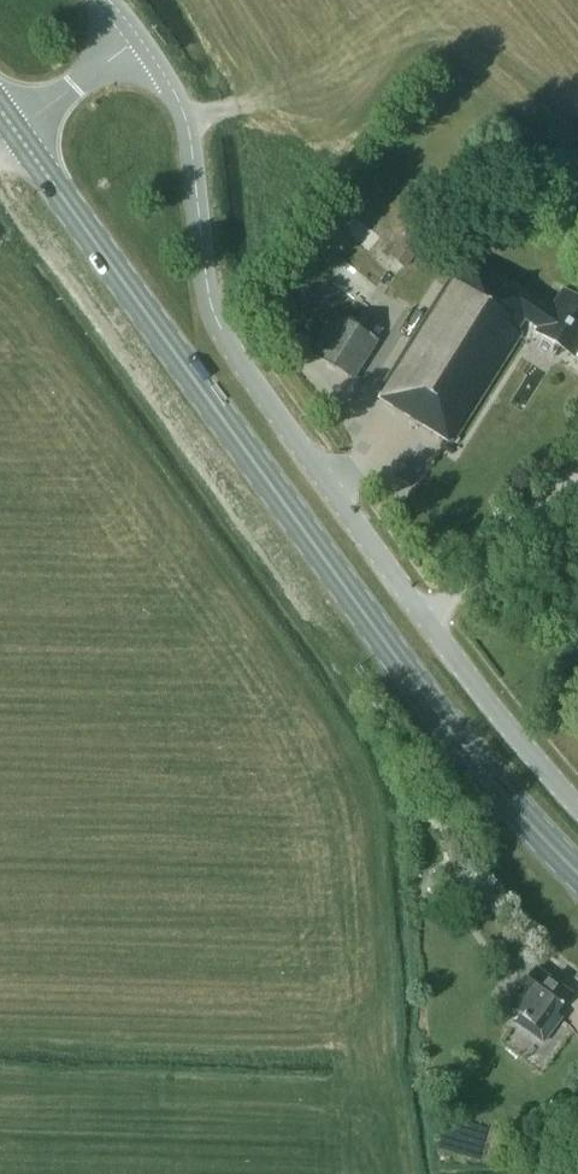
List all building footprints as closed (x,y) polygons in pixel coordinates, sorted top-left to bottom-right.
[(426,241),(410,228),(388,254),(405,269),(426,241)] [(577,348),(577,300),(577,299),(563,289),(558,296),(559,297),(554,306),(539,296),(537,299),(465,253),(376,394),(453,443),(523,333),(517,329),(524,317),(540,327),(537,331),(574,355),(577,348)] [(351,378),(375,340),(337,315),(313,354),(351,378)] [(555,1014),(570,993),(536,967),(507,1006),(521,1015),(516,1023),(542,1043),(561,1018),(555,1014)]
